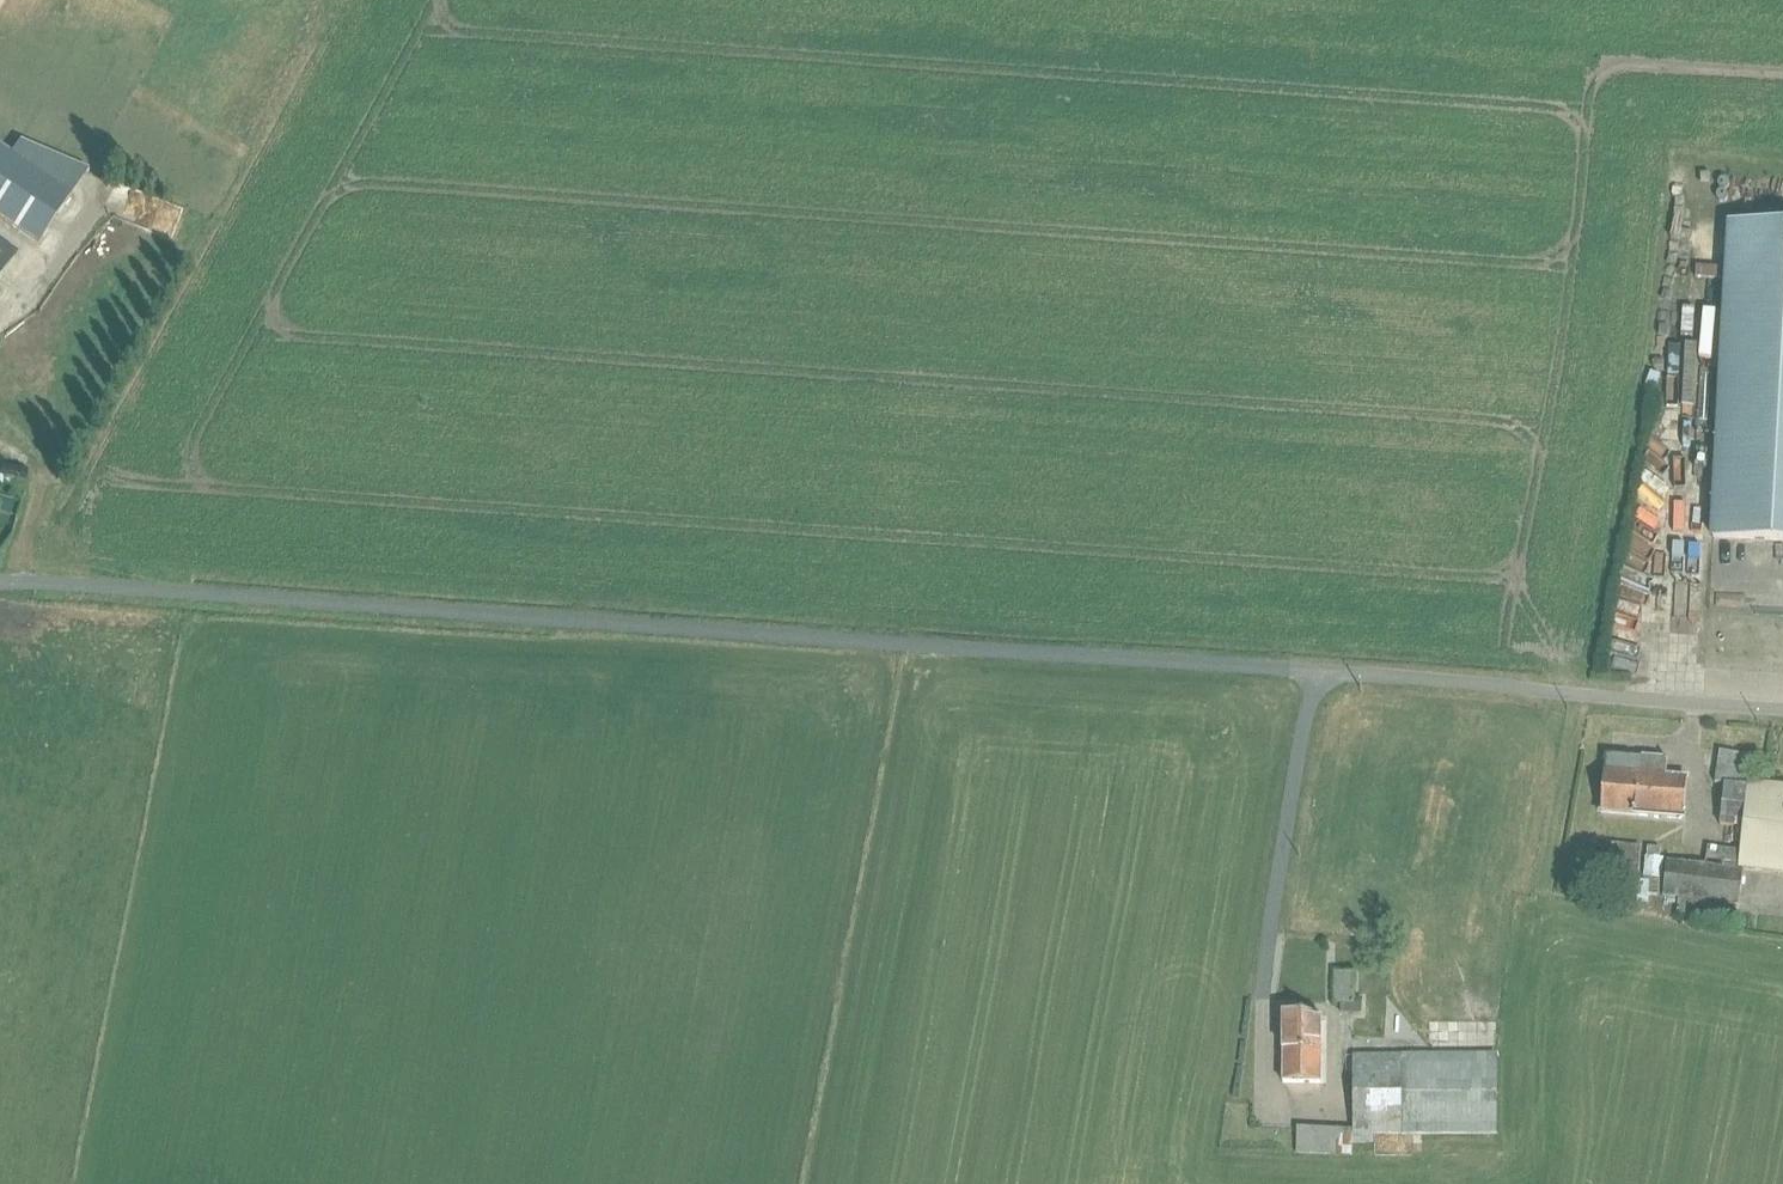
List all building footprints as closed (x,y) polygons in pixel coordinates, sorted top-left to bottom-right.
[(11,149),(0,142),(0,217),(39,241),(82,172),(20,134),(11,149)] [(1782,544),(1782,231),(1727,229),(1712,541),(1782,544)] [(1693,279),(1717,280),(1718,267),(1693,265),(1693,279)] [(1711,358),(1713,309),(1701,308),(1699,358),(1711,358)] [(1681,405),(1693,405),(1695,345),(1683,345),(1681,405)] [(1696,394),(1706,394),(1708,364),(1698,363),(1696,394)] [(1670,579),(1671,553),(1661,553),(1661,579),(1670,579)] [(1611,669),(1633,672),(1636,658),(1613,655),(1611,669)] [(1597,815),(1683,818),(1686,760),(1599,756),(1597,815)] [(1675,871),(1671,902),(1780,914),(1782,900),(1782,784),(1756,781),(1758,760),(1729,757),(1725,794),(1732,795),(1728,833),(1761,837),(1759,860),(1720,855),(1718,876),(1675,871)] [(1664,858),(1615,853),(1610,898),(1659,904),(1664,858)] [(1362,974),(1329,974),(1329,1017),(1362,1017),(1362,974)] [(1282,1083),(1321,1084),(1321,1019),(1283,1019),(1282,1083)] [(1503,1137),(1503,1058),(1348,1058),(1348,1126),(1296,1126),(1296,1153),(1362,1153),(1362,1137),(1503,1137)]
